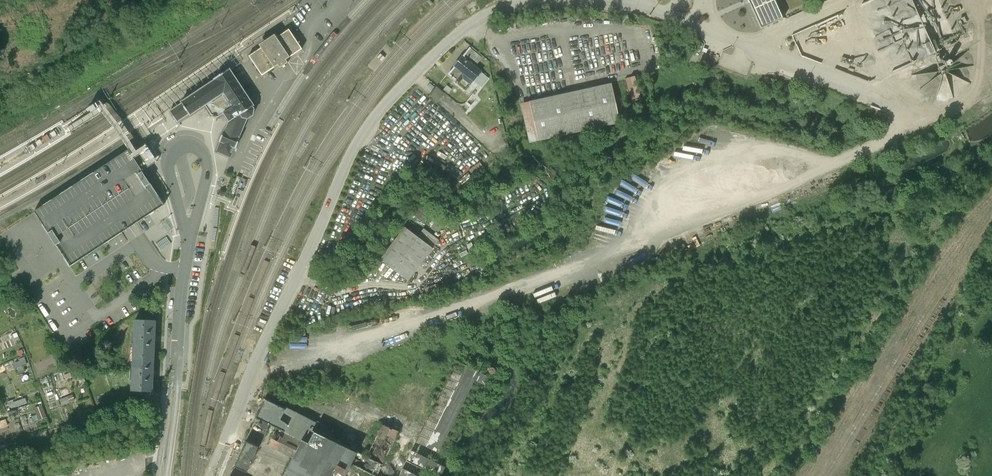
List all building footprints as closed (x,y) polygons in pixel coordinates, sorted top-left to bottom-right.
[(479,10),(475,0),(474,0),(467,3),(471,13),(479,10)] [(760,31),(783,21),(774,0),(747,0),(760,31)] [(249,56),(262,76),(278,65),(280,68),(288,62),(286,59),(302,49),(289,29),(277,37),(274,34),(258,45),(260,48),(249,56)] [(489,62),(472,48),(452,73),(459,79),(456,84),(471,96),(486,77),(480,73),(489,62)] [(189,116),(205,106),(211,115),(218,117),(224,114),(230,122),(216,152),(231,158),(252,103),(232,73),(170,113),(177,122),(189,115),(189,116)] [(636,74),(626,77),(633,100),(643,97),(636,74)] [(609,84),(523,103),(532,141),(618,122),(609,84)] [(437,85),(429,95),(437,101),(445,92),(437,85)] [(42,138),(43,140),(44,142),(45,143),(50,140),(49,139),(48,136),(47,135),(42,138)] [(130,155),(127,152),(34,213),(52,240),(69,268),(127,230),(135,225),(152,215),(163,207),(145,180),(130,157),(130,155)] [(233,196),(241,178),(237,177),(229,194),(233,196)] [(167,219),(162,222),(165,228),(168,233),(174,230),(167,219)] [(418,238),(407,230),(382,263),(409,283),(439,243),(422,231),(418,238)] [(133,323),(133,357),(154,357),(155,323),(133,323)] [(154,357),(133,357),(132,393),(154,393),(154,357)] [(457,363),(406,463),(432,475),(439,475),(490,379),(457,363)] [(46,379),(45,406),(61,407),(61,399),(78,399),(78,409),(84,409),(84,398),(76,398),(76,386),(49,385),(49,379),(46,379)] [(9,407),(26,403),(24,396),(7,400),(9,407)] [(287,410),(267,401),(259,420),(286,432),(289,425),(282,422),(287,410)] [(406,463),(394,456),(404,437),(382,426),(364,460),(350,456),(341,475),(432,475),(406,463)] [(350,456),(315,440),(309,451),(302,447),(288,475),(341,475),(350,456)] [(259,449),(248,444),(237,469),(248,474),(259,449)]
